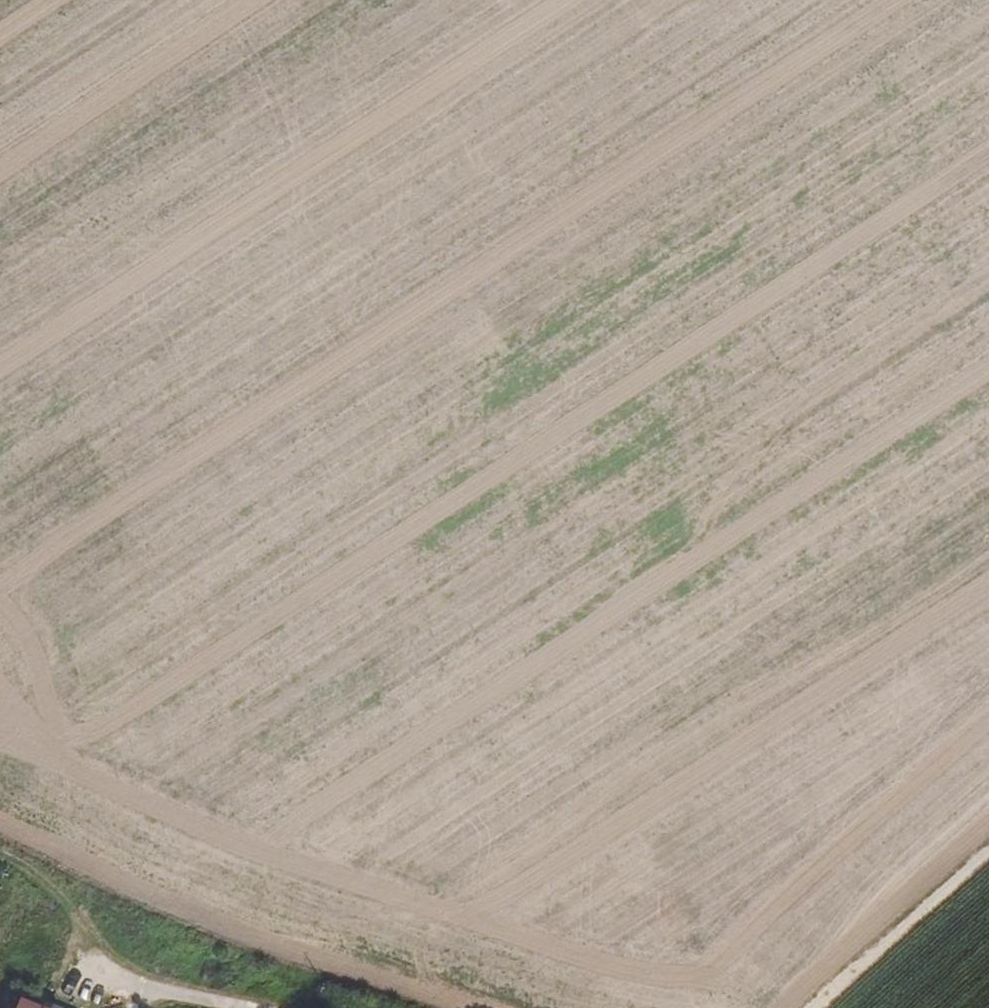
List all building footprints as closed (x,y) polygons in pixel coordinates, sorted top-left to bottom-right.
[(76,1007),(109,1007),(84,997),(76,1007)]
